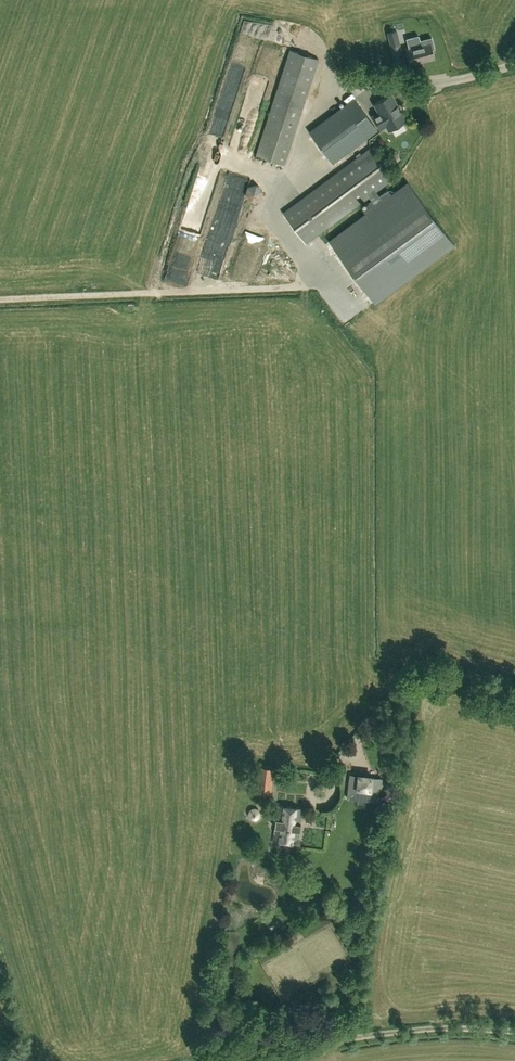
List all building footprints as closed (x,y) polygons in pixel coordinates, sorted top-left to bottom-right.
[(391,46),(395,63),(406,60),(401,43),(391,46)] [(411,64),(434,58),(431,43),(407,48),(411,64)] [(285,164),(319,58),(291,49),(257,156),(285,164)] [(389,128),(404,120),(398,108),(399,107),(392,94),(376,104),(382,116),(376,119),(379,125),(386,122),(389,128)] [(345,101),(301,134),(324,165),(368,132),(345,101)] [(214,108),(213,115),(229,117),(230,110),(214,108)] [(370,148),(366,151),(284,212),(306,242),(392,179),(370,148)] [(330,241),(375,302),(455,242),(410,182),(392,195),(387,189),(361,209),(366,215),(330,241)] [(188,284),(193,266),(175,261),(170,280),(188,284)] [(348,799),(378,802),(381,779),(351,775),(348,799)] [(272,794),(274,781),(261,779),(259,792),(272,794)] [(278,805),(275,840),(299,843),(303,807),(278,805)]
